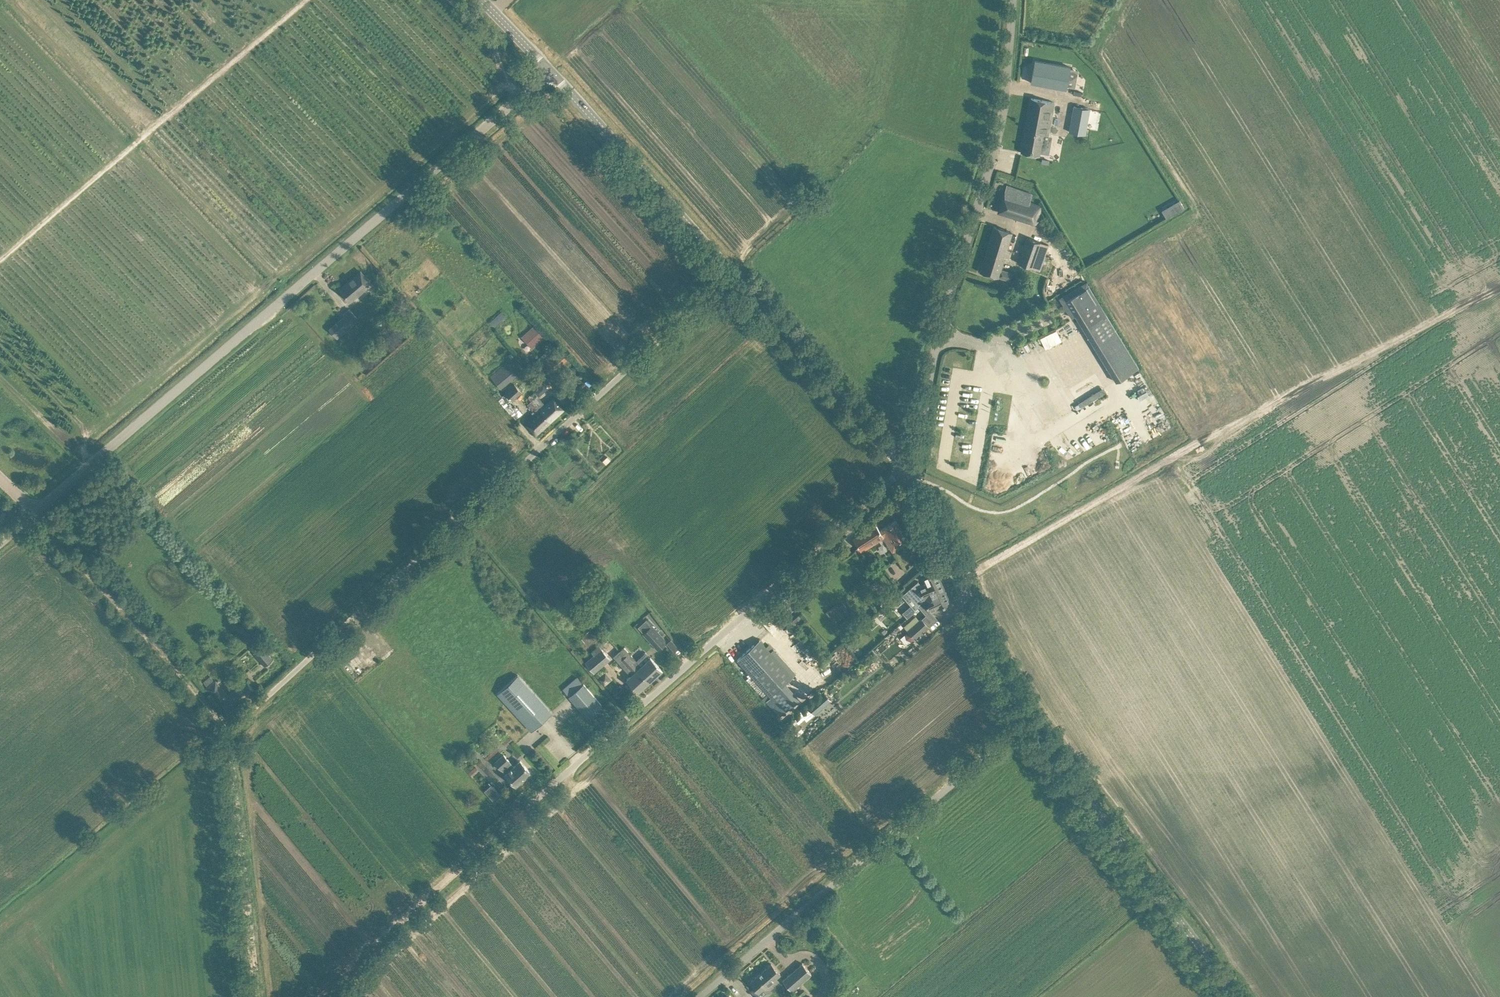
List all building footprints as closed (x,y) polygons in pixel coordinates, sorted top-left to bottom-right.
[(1031,82),(1041,84),(1065,89),(1070,66),(1035,60),(1031,82)] [(507,69),(510,74),(515,70),(511,66),(507,69)] [(1031,98),(1021,152),(1031,154),(1036,155),(1040,156),(1044,134),(1049,135),(1055,102),(1046,100),(1041,100),(1031,98)] [(1068,132),(1085,135),(1090,108),(1073,105),(1068,132)] [(1030,201),(1032,193),(1007,185),(998,212),(1034,223),(1040,206),(1038,204),(1030,201)] [(1179,199),(1161,210),(1166,217),(1184,207),(1179,199)] [(980,271),(989,274),(998,277),(998,276),(1008,280),(1011,272),(1000,269),(1012,232),(994,226),(980,271)] [(1018,263),(1040,270),(1049,244),(1027,237),(1018,263)] [(1070,258),(1058,265),(1070,287),(1082,281),(1070,258)] [(340,288),(346,296),(350,300),(371,283),(361,271),(340,288)] [(1076,315),(1116,381),(1138,368),(1086,281),(1059,297),(1071,318),(1076,315)] [(330,329),(336,336),(337,337),(358,319),(350,309),(343,314),(345,316),(330,329)] [(534,324),(521,336),(531,347),(544,335),(534,324)] [(542,365),(549,374),(568,357),(561,348),(542,365)] [(490,376),(501,388),(517,375),(506,362),(490,376)] [(522,413),(511,400),(512,400),(522,392),(514,383),(505,392),(502,396),(497,391),(493,394),(515,419),(522,413)] [(531,394),(528,397),(531,401),(539,410),(550,421),(564,408),(557,401),(553,397),(546,404),(543,406),(535,397),(531,394)] [(539,410),(531,401),(527,404),(533,411),(531,412),(534,415),(526,422),(536,434),(550,421),(539,410)] [(854,538),(862,551),(883,538),(892,552),(904,545),(900,539),(906,536),(896,520),(880,531),(875,524),(854,538)] [(906,591),(918,605),(923,599),(945,589),(936,570),(922,577),(925,584),(922,585),(918,581),(906,591)] [(951,602),(945,589),(923,599),(918,605),(920,608),(925,606),(927,610),(929,609),(929,612),(951,602)] [(795,627),(805,618),(800,613),(790,621),(795,627)] [(921,618),(907,630),(908,631),(901,637),(902,640),(904,643),(907,644),(913,638),(914,639),(929,626),(921,618)] [(643,633),(647,638),(654,645),(656,643),(660,648),(667,642),(652,625),(646,619),(638,627),(644,633),(643,633)] [(760,639),(733,663),(766,700),(792,676),(760,640),(760,639)] [(253,652),(265,665),(272,658),(261,645),(253,652)] [(585,662),(591,669),(589,670),(592,674),(610,658),(599,645),(591,651),(593,654),(585,662)] [(618,655),(622,659),(627,654),(634,662),(631,664),(648,682),(662,669),(650,657),(641,665),(624,646),(619,650),(621,652),(618,655)] [(634,662),(627,654),(622,659),(618,655),(621,652),(619,650),(613,656),(630,675),(627,678),(639,691),(648,682),(631,664),(634,662)] [(531,731),(551,712),(518,674),(497,693),(531,731)] [(207,688),(215,697),(216,696),(229,711),(255,690),(247,681),(229,696),(216,680),(207,688)] [(569,696),(587,717),(601,704),(584,683),(569,696)] [(824,692),(809,705),(816,713),(831,700),(824,692)] [(505,774),(515,785),(530,772),(520,760),(514,766),(503,754),(495,761),(506,773),(505,774)] [(492,782),(484,789),(495,801),(502,794),(492,782)] [(778,980),(776,977),(780,973),(771,963),(750,981),(761,995),(778,980)] [(782,980),(791,990),(811,973),(802,963),(782,980)]
